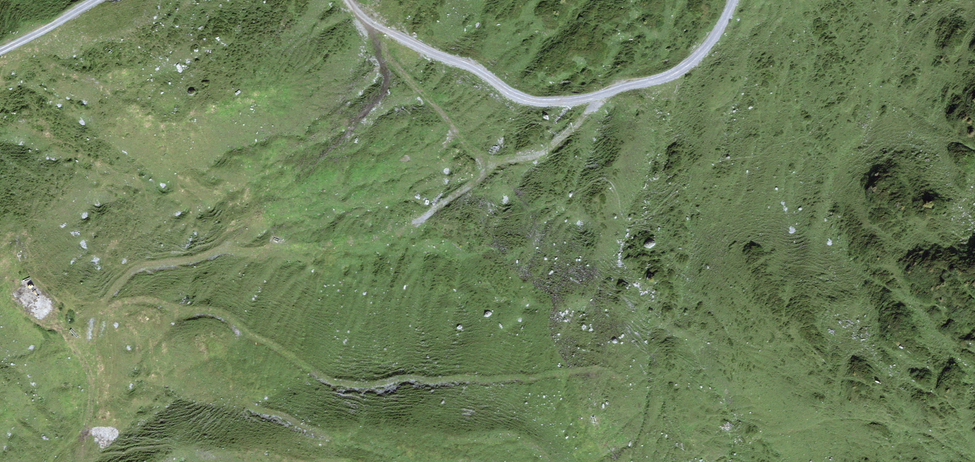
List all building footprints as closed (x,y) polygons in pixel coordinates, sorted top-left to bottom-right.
[(27,279),(14,292),(41,319),(55,306),(27,279)]
